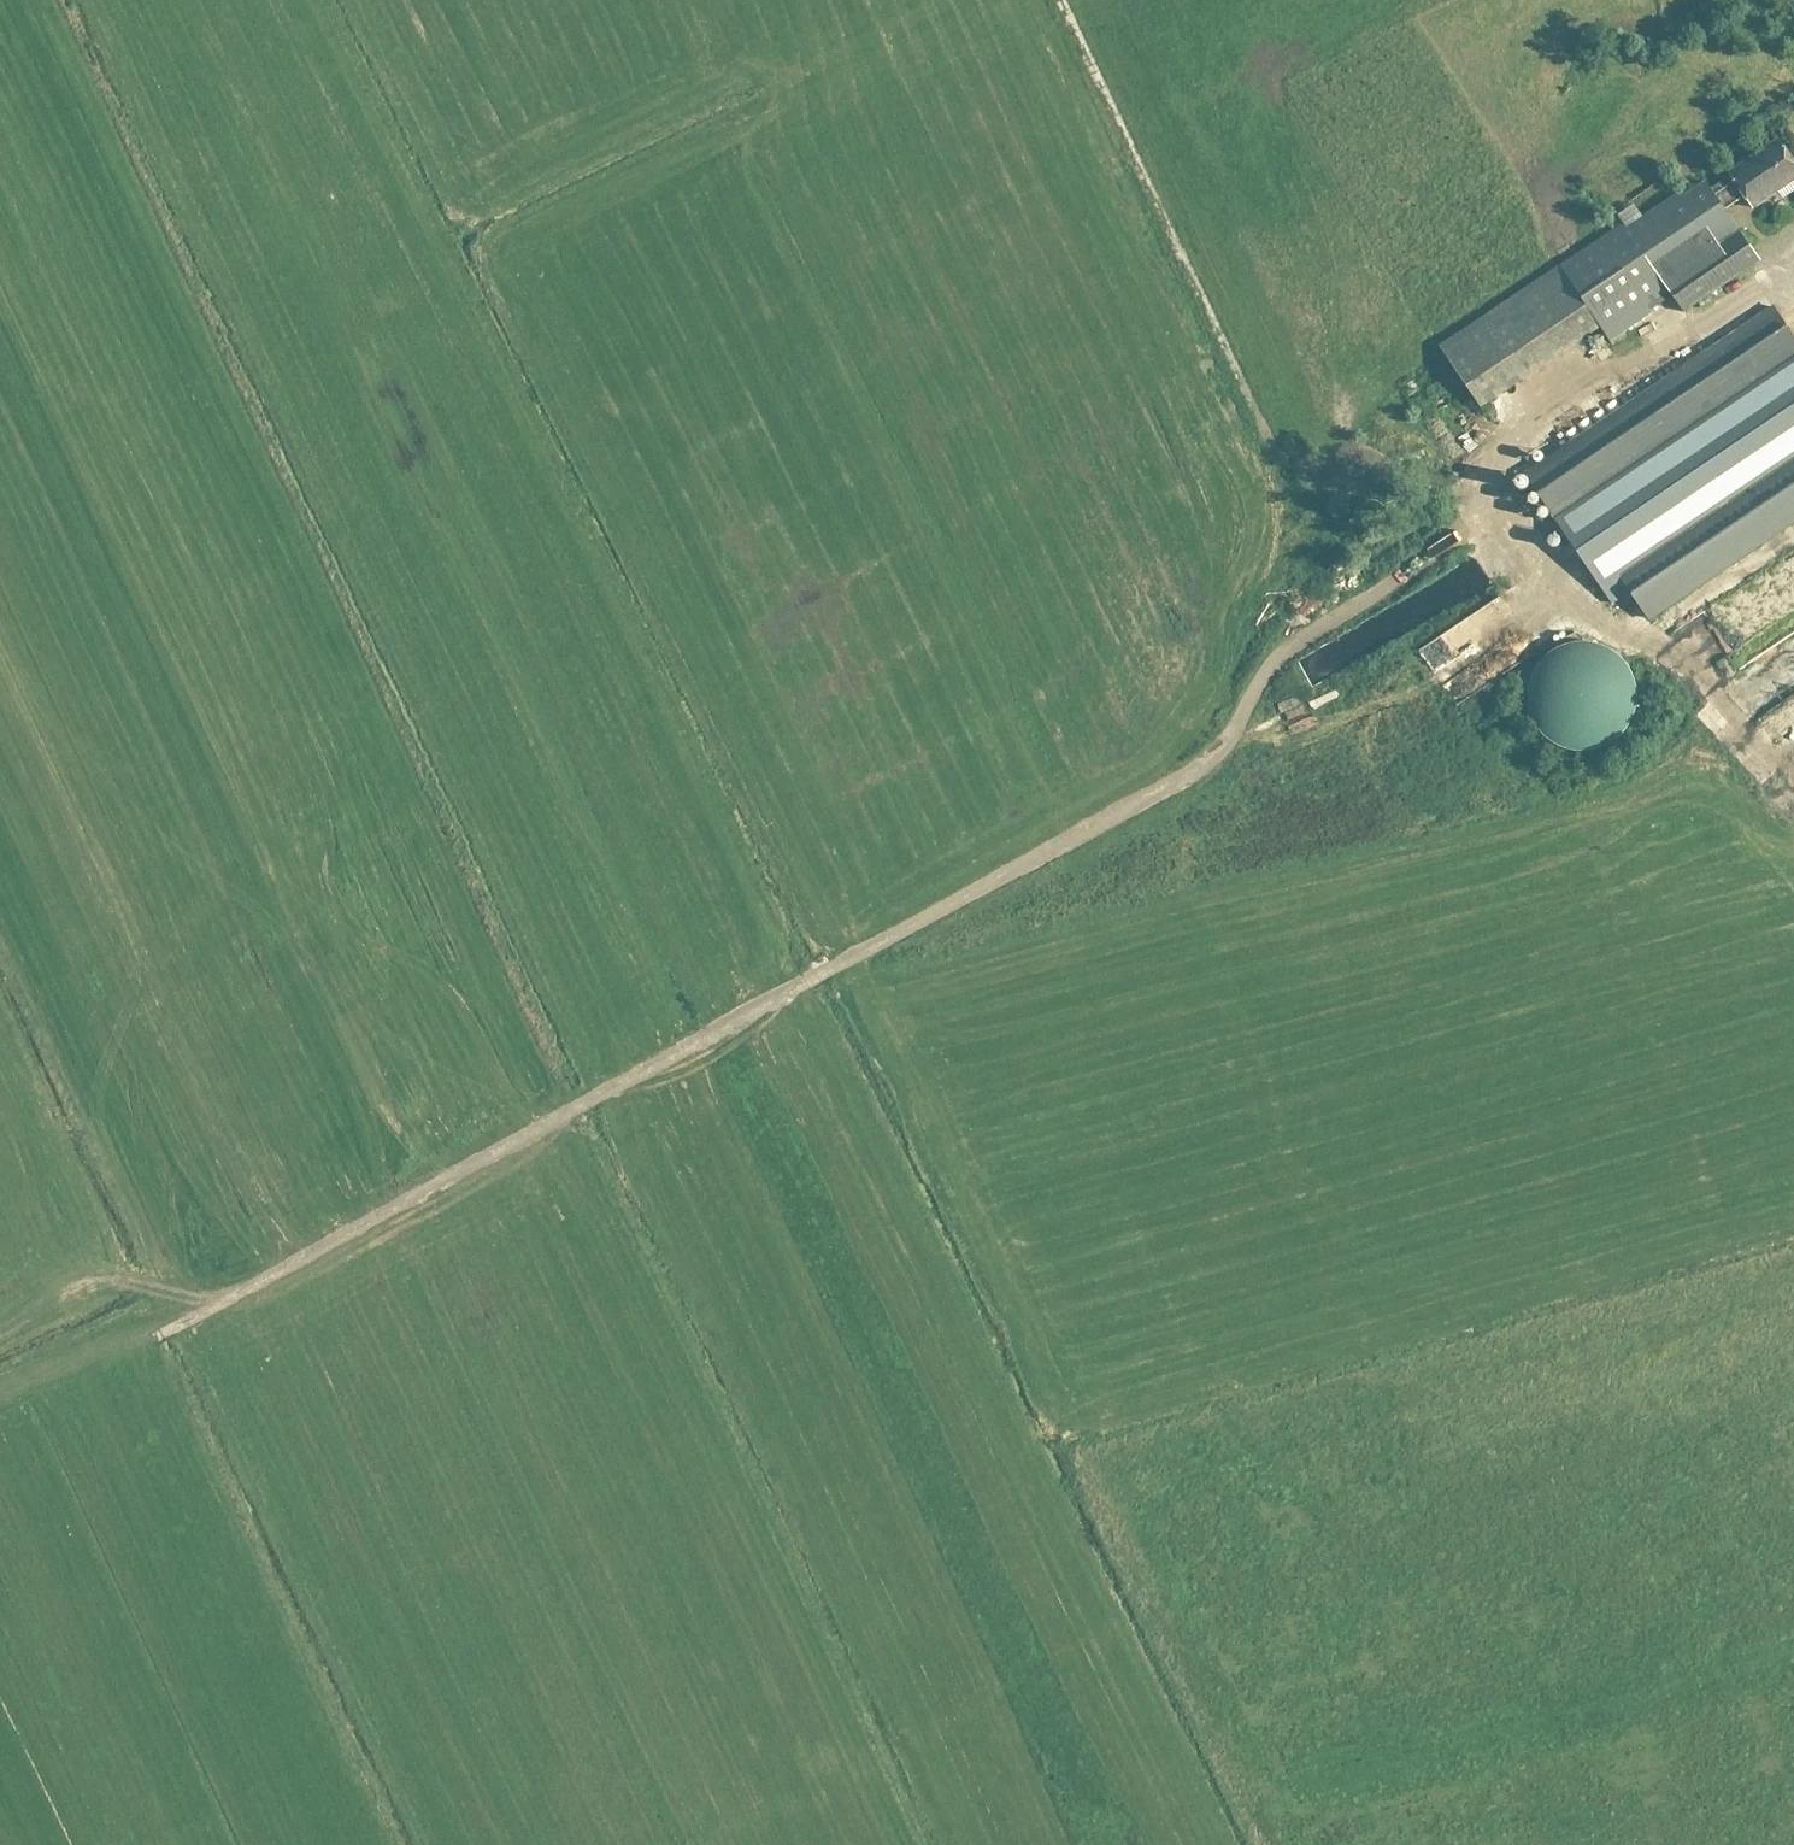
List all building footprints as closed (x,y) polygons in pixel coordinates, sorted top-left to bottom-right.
[(1710,190),(1724,210),(1742,197),(1751,209),(1793,179),(1793,165),(1777,141),(1727,175),(1729,177),(1710,190)] [(1621,224),(1559,266),(1601,329),(1602,330),(1663,286),(1683,313),(1759,261),(1723,211),(1724,210),(1710,190),(1705,183),(1685,197),(1682,192),(1626,230),(1623,226),(1621,224)] [(1526,475),(1544,503),(1613,604),(1630,592),(1649,620),(1793,522),(1793,340),(1791,336),(1772,308),(1548,460),(1526,475)] [(1793,601),(1793,553),(1709,610),(1732,644),(1793,601)] [(1472,652),(1477,667),(1523,650),(1519,639),(1499,647),(1491,624),(1512,616),(1506,599),(1446,620),(1454,642),(1446,644),(1452,659),(1472,652)] [(1360,628),(1307,656),(1316,672),(1368,645),(1360,628)] [(1735,664),(1755,697),(1793,673),(1793,628),(1735,664)] [(1580,643),(1566,645),(1559,647),(1548,653),(1539,661),(1532,671),(1527,684),(1526,702),(1530,720),(1539,734),(1551,745),(1566,752),(1581,754),(1597,752),(1610,745),(1622,737),(1631,723),(1635,707),(1636,686),(1630,669),(1619,656),(1605,648),(1591,643),(1580,643)]
